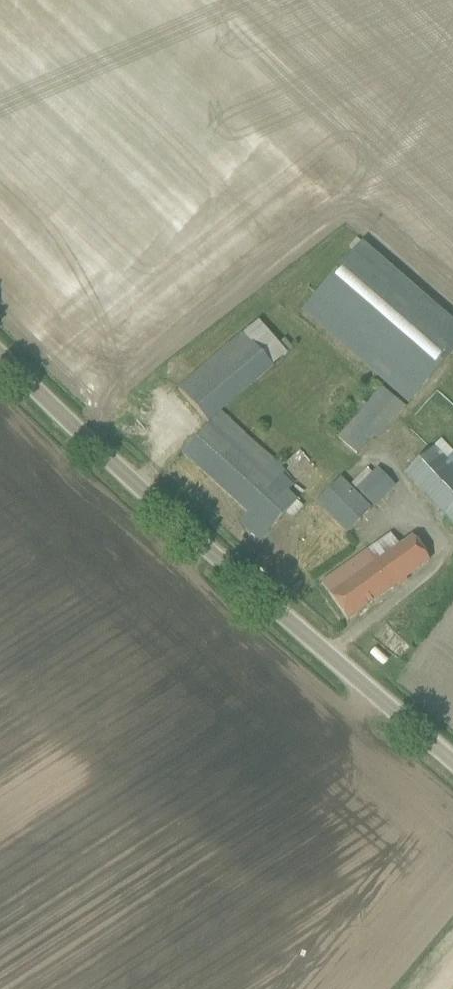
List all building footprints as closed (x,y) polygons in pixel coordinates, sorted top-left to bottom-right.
[(452,353),(452,323),(364,246),(309,308),(413,397),(452,353)] [(193,376),(178,389),(208,424),(181,453),(247,515),(240,524),(260,542),(274,527),(296,502),(287,494),(293,487),(281,475),(284,471),(279,467),(219,412),(287,354),(259,321),(193,376)] [(383,388),(338,439),(356,455),(374,436),(378,439),(406,408),(383,388)] [(452,524),(452,454),(440,440),(405,473),(452,524)] [(395,487),(378,470),(358,490),(374,507),(395,487)] [(348,533),(370,510),(340,480),(318,502),(348,533)] [(348,620),(364,609),(430,563),(412,538),(398,547),(390,535),(321,583),(348,620)]
